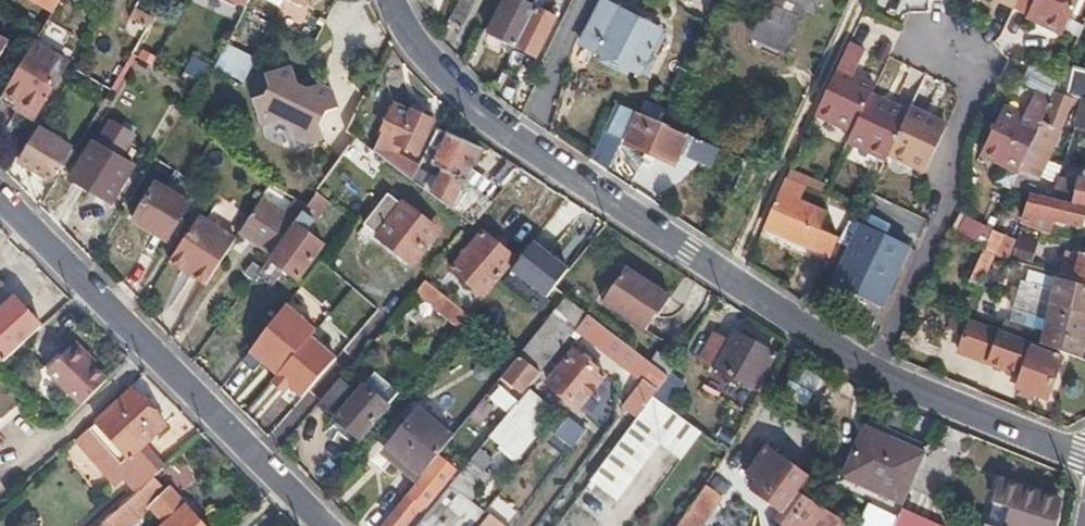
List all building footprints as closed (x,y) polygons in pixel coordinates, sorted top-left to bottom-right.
[(48,15),(57,0),(18,0),(18,1),(28,7),(35,8),(48,15)] [(283,0),(257,0),(278,10),(283,0)] [(447,20),(461,27),(475,0),(458,0),(447,20)] [(536,0),(523,0),(522,4),(513,0),(504,0),(486,35),(488,36),(482,47),(494,53),(500,42),(513,48),(532,8),(536,0)] [(752,39),(783,51),(798,11),(813,19),(822,0),(767,0),(752,39)] [(1013,8),(1029,14),(1026,19),(1062,35),(1078,0),(1017,0),(1013,8)] [(623,69),(635,74),(644,57),(648,50),(656,33),(601,3),(579,44),(606,60),(603,66),(619,75),(623,69)] [(532,8),(513,48),(535,58),(553,20),(532,8)] [(660,36),(656,33),(648,50),(653,52),(660,36)] [(9,41),(0,35),(0,55),(9,41)] [(65,59),(33,41),(2,92),(36,111),(65,59)] [(863,51),(848,44),(842,58),(815,115),(855,132),(870,98),(874,90),(851,78),(863,51)] [(225,46),(214,69),(243,82),(254,60),(225,46)] [(183,69),(200,78),(207,65),(191,56),(183,69)] [(644,57),(635,74),(642,76),(650,61),(644,57)] [(254,96),(262,122),(277,117),(290,125),(294,138),(304,144),(322,141),(320,129),(327,115),(336,108),(331,93),(319,86),(306,89),(296,82),(291,65),(265,73),(269,85),(265,92),(254,96)] [(1084,101),(1084,71),(1072,68),(1065,96),(1069,97),(1080,100),(1084,101)] [(500,73),(491,92),(504,97),(512,79),(500,73)] [(1023,154),(1038,122),(1049,101),(1032,93),(1021,118),(1001,110),(981,154),(1016,170),(1023,154)] [(1069,97),(1065,96),(1055,93),(1042,123),(1038,122),(1023,154),(1016,170),(1007,190),(1026,194),(1030,176),(1069,97)] [(870,98),(855,132),(849,143),(884,160),(888,153),(926,171),(947,127),(921,115),(909,109),(906,115),(892,108),(870,98)] [(1080,100),(1074,125),(1084,127),(1084,101),(1080,100)] [(638,114),(662,124),(668,113),(646,102),(638,114)] [(895,103),(892,108),(906,115),(909,109),(895,103)] [(407,118),(409,113),(393,104),(390,110),(407,118)] [(912,104),(909,109),(921,115),(924,108),(912,104)] [(618,105),(593,162),(609,173),(624,140),(629,142),(629,145),(674,166),(679,154),(687,136),(662,124),(638,114),(618,105)] [(396,136),(393,141),(412,152),(429,121),(409,111),(409,113),(407,118),(390,110),(381,128),(396,136)] [(473,225),(503,189),(469,168),(479,150),(436,126),(415,165),(409,176),(416,182),(422,187),(473,225)] [(46,134),(34,139),(20,165),(51,182),(71,149),(46,134)] [(383,143),(377,152),(382,156),(387,147),(392,140),(384,136),(380,142),(383,143)] [(701,143),(687,136),(679,154),(693,160),(701,143)] [(377,152),(358,137),(350,148),(407,192),(416,182),(409,176),(389,161),(382,156),(377,152)] [(132,167),(91,143),(70,180),(112,203),(132,167)] [(713,169),(720,153),(701,143),(693,160),(713,169)] [(382,156),(389,161),(394,151),(387,147),(382,156)] [(409,176),(415,165),(394,151),(389,161),(409,176)] [(1081,173),(1080,179),(1076,179),(1074,184),(1055,179),(1049,199),(1084,207),(1084,175),(1081,173)] [(764,227),(830,256),(838,241),(820,232),(827,215),(798,202),(805,186),(786,178),(771,211),(764,227)] [(187,204),(152,183),(131,220),(167,241),(187,204)] [(849,220),(855,208),(826,195),(805,186),(798,202),(827,215),(820,232),(838,241),(849,220)] [(304,211),(267,187),(242,227),(277,248),(293,227),(304,211)] [(1031,195),(1044,198),(1046,190),(1033,187),(1031,195)] [(997,212),(1022,221),(1029,195),(1026,194),(1007,190),(1000,206),(997,212)] [(1049,199),(1044,198),(1031,195),(1029,195),(1022,221),(1021,223),(1047,231),(1051,217),(1084,225),(1084,207),(1049,199)] [(293,227),(305,236),(317,220),(339,237),(349,223),(315,196),(304,211),(293,227)] [(434,233),(386,196),(361,229),(410,266),(434,233)] [(952,229),(952,232),(958,235),(968,216),(961,212),(952,229)] [(199,216),(169,261),(205,285),(234,238),(199,216)] [(830,256),(823,269),(836,274),(860,225),(849,220),(838,241),(830,256)] [(860,225),(836,274),(828,292),(877,314),(909,249),(860,225)] [(277,248),(269,259),(299,283),(322,249),(305,236),(293,227),(277,248)] [(1043,251),(1047,236),(1019,229),(1015,240),(1014,243),(1043,251)] [(989,231),(982,246),(979,253),(994,257),(1002,236),(989,231)] [(514,260),(484,233),(450,271),(482,299),(514,260)] [(1008,261),(1014,243),(1015,240),(1002,236),(994,257),(1008,261)] [(533,241),(511,270),(547,298),(569,269),(533,241)] [(877,314),(884,318),(915,252),(909,249),(877,314)] [(994,257),(979,253),(967,283),(983,287),(994,257)] [(1084,283),(1084,257),(1081,256),(1078,261),(1064,258),(1059,276),(1084,283)] [(261,270),(254,265),(249,272),(256,277),(261,270)] [(671,297),(626,268),(604,301),(646,329),(654,314),(658,316),(671,297)] [(1084,315),(1084,288),(1038,276),(1035,287),(1022,284),(1021,292),(1015,290),(1013,296),(1061,309),(1084,315)] [(413,294),(464,335),(473,323),(423,282),(413,294)] [(1032,342),(1081,359),(1084,341),(1084,315),(1061,309),(1013,296),(1011,295),(1009,302),(1014,303),(1011,311),(1027,316),(1023,339),(1032,342)] [(587,313),(566,296),(517,357),(538,374),(576,326),(587,313)] [(41,327),(15,297),(0,311),(0,359),(3,362),(41,327)] [(652,365),(587,313),(576,326),(643,380),(624,405),(638,416),(653,396),(667,377),(652,365)] [(1023,339),(969,320),(957,352),(1019,377),(1015,389),(1046,401),(1061,361),(1029,350),(1032,342),(1023,339)] [(232,350),(245,360),(264,335),(251,325),(232,350)] [(728,342),(712,333),(697,359),(754,390),(773,355),(733,333),(728,342)] [(80,403),(105,377),(91,364),(84,357),(87,353),(74,342),(46,369),(80,403)] [(516,358),(501,347),(489,361),(503,374),(516,358)] [(604,378),(573,352),(547,386),(578,410),(604,378)] [(84,357),(91,364),(94,360),(87,353),(84,357)] [(667,377),(675,365),(660,354),(652,365),(667,377)] [(538,374),(517,357),(516,358),(503,374),(499,380),(521,396),(526,390),(538,374)] [(291,382),(317,405),(339,380),(313,358),(291,382)] [(785,395),(812,405),(822,377),(794,367),(785,395)] [(339,380),(317,405),(358,440),(385,409),(363,388),(356,396),(345,386),(351,379),(344,374),(339,380)] [(495,385),(486,399),(504,410),(513,396),(495,385)] [(15,406),(0,389),(0,419),(15,406)] [(134,451),(143,443),(165,423),(133,389),(74,442),(106,476),(109,474),(117,482),(125,474),(140,461),(134,451)] [(544,403),(528,391),(493,437),(502,443),(497,451),(512,462),(538,430),(529,423),(544,403)] [(612,451),(590,480),(617,500),(660,444),(681,459),(701,431),(693,425),(653,396),(638,416),(612,451)] [(413,484),(443,449),(450,441),(413,411),(377,455),(413,484)] [(587,436),(571,424),(557,440),(568,449),(571,445),(577,449),(587,436)] [(903,504),(905,498),(924,445),(859,429),(844,489),(903,504)] [(151,477),(164,466),(143,443),(134,451),(140,461),(125,474),(138,488),(151,477)] [(811,476),(769,446),(748,476),(758,484),(770,493),(765,501),(784,514),(777,524),(780,525),(842,525),(810,501),(798,493),(811,476)] [(480,517),(466,505),(487,480),(479,472),(488,461),(477,451),(419,525),(473,525),(480,517)] [(438,456),(422,476),(441,491),(457,470),(438,456)] [(382,525),(406,525),(421,508),(425,511),(441,491),(422,476),(382,525)] [(151,477),(138,488),(96,525),(125,525),(145,509),(161,525),(195,525),(151,477)] [(1001,501),(1007,482),(1002,481),(996,500),(1001,501)] [(1000,525),(1052,525),(1060,499),(1007,482),(1001,501),(994,524),(1000,525)] [(752,492),(765,501),(770,493),(758,484),(752,492)] [(705,485),(676,525),(697,525),(719,495),(705,485)] [(896,523),(863,514),(859,525),(895,525),(896,523)] [(488,516),(480,525),(500,525),(488,516)]
